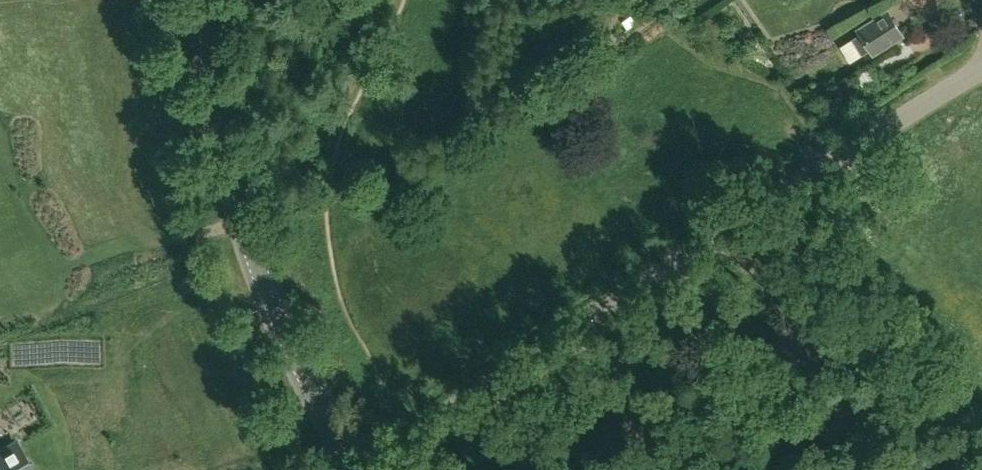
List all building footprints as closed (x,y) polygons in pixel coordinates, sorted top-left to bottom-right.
[(887,12),(858,30),(861,35),(852,40),(861,55),(870,50),(872,54),(901,35),(887,12)] [(15,442),(0,450),(0,454),(1,456),(0,457),(0,469),(31,469),(15,442)]
